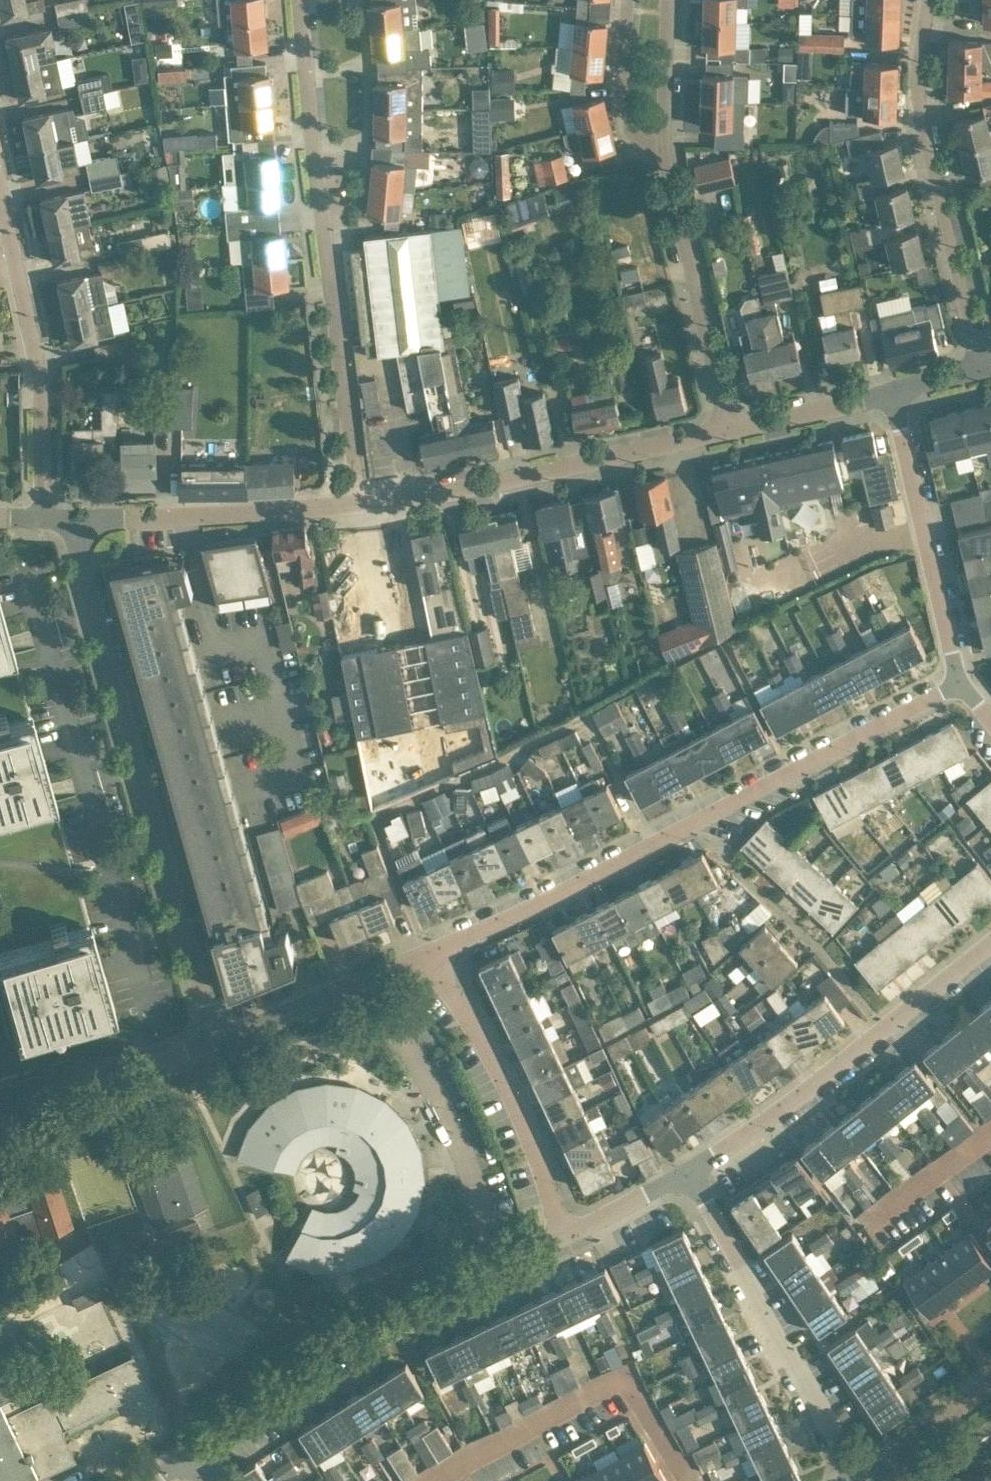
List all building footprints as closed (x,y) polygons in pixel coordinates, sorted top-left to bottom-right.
[(25,0),(0,0),(0,8),(2,16),(45,7),(43,0),(29,0),(25,1),(25,0)] [(57,14),(88,8),(86,0),(60,0),(54,1),(57,14)] [(127,18),(141,15),(138,0),(131,0),(124,1),(127,18)] [(220,22),(266,18),(264,0),(218,0),(220,22)] [(373,29),(418,24),(416,0),(373,0),(374,2),(371,2),(373,29)] [(513,0),(501,0),(500,4),(500,8),(524,9),(524,1),(513,0)] [(735,20),(743,20),(748,20),(748,5),(748,0),(706,0),(706,19),(735,20)] [(852,12),(901,14),(901,0),(852,0),(852,12)] [(489,40),(491,40),(500,40),(500,39),(500,5),(489,6),(489,40)] [(578,7),(575,45),(605,48),(607,21),(590,20),(592,9),(578,7)] [(88,8),(57,14),(60,28),(90,21),(88,8)] [(900,40),(901,14),(852,12),(851,27),(852,27),(852,38),(900,40)] [(266,18),(220,22),(220,23),(236,22),(239,59),(252,58),(251,46),(268,45),(266,18)] [(467,47),(487,46),(485,19),(466,20),(467,47)] [(766,46),(734,45),(735,20),(706,19),(705,45),(708,45),(707,56),(720,56),(720,59),(765,61),(766,46)] [(407,66),(428,65),(431,65),(429,46),(421,47),(419,25),(418,25),(418,24),(373,29),(376,55),(392,54),(393,65),(406,64),(407,66)] [(12,66),(56,57),(49,26),(6,35),(12,66)] [(844,32),(799,31),(798,49),(799,49),(812,49),(844,50),(844,32)] [(950,38),(950,65),(982,65),(982,66),(990,66),(990,39),(950,38)] [(167,41),(154,42),(155,56),(168,55),(167,41)] [(605,48),(575,45),(571,82),(585,84),(586,72),(602,74),(605,48)] [(793,47),(781,47),(781,57),(793,57),(793,47)] [(812,62),(812,49),(799,49),(798,61),(812,62)] [(62,88),(60,78),(56,57),(12,66),(19,97),(62,88)] [(704,72),(703,98),(745,99),(748,99),(749,73),(733,72),(734,62),(739,60),(765,61),(720,59),(720,61),(707,61),(707,72),(704,72)] [(847,86),(898,88),(899,61),(879,61),(852,60),(851,86),(847,86)] [(225,73),(227,102),(273,97),(270,72),(268,72),(267,61),(240,63),(240,64),(230,64),(231,72),(225,73)] [(784,61),(784,79),(797,79),(798,61),(784,61)] [(377,81),(377,106),(422,107),(423,66),(428,65),(407,66),(408,70),(379,69),(379,80),(377,81)] [(969,92),(990,92),(990,79),(982,79),(982,66),(982,65),(950,65),(949,92),(969,92)] [(157,68),(157,79),(186,78),(185,66),(157,68)] [(149,79),(147,67),(138,69),(134,74),(135,81),(149,79)] [(515,67),(492,68),(493,90),(516,89),(515,67)] [(102,90),(98,74),(87,77),(76,79),(79,94),(102,90)] [(898,88),(847,86),(846,113),(877,114),(897,114),(898,88)] [(113,87),(102,90),(106,105),(120,102),(116,87),(113,87)] [(585,88),(572,91),(581,127),(610,120),(604,95),(588,99),(585,88)] [(79,94),(83,111),(106,106),(102,90),(79,94)] [(490,106),(491,118),(515,117),(514,96),(490,97),(490,106)] [(273,97),(227,102),(230,138),(246,137),(246,138),(275,136),(274,125),(275,125),(273,97)] [(715,145),(744,146),(745,99),(703,98),(702,125),(716,125),(715,145)] [(407,145),(407,148),(422,148),(422,107),(377,106),(376,134),(377,134),(377,145),(407,145)] [(491,118),(490,106),(478,106),(474,107),(473,107),(474,149),(491,149),(491,118)] [(30,148),(73,139),(66,107),(23,116),(30,148)] [(990,140),(990,128),(989,129),(985,113),(975,115),(956,120),(962,147),(990,140)] [(581,127),(581,128),(564,131),(566,143),(574,148),(585,146),(589,164),(602,161),(600,150),(616,147),(610,120),(581,127)] [(846,136),(859,133),(859,122),(830,121),(830,123),(831,140),(846,136)] [(814,141),(831,140),(830,123),(827,124),(823,126),(819,129),(814,136),(814,141)] [(859,133),(846,136),(849,154),(865,150),(871,178),(857,181),(904,170),(897,141),(885,144),(882,128),(862,133),(859,133)] [(197,133),(198,145),(217,144),(216,132),(197,133)] [(90,159),(86,136),(73,139),(30,148),(36,179),(79,170),(78,162),(85,160),(90,159)] [(979,172),(990,169),(990,140),(962,147),(969,174),(979,172)] [(237,182),(250,180),(280,178),(277,152),(276,141),(260,142),(246,143),(234,144),(235,150),(221,151),(223,182),(237,181),(237,182)] [(167,148),(170,165),(185,163),(184,147),(167,148)] [(375,159),(373,185),(403,188),(416,187),(417,166),(429,167),(430,150),(421,149),(421,148),(422,148),(407,148),(406,151),(393,149),(392,161),(375,159)] [(494,151),(497,195),(510,195),(508,150),(494,151)] [(119,171),(116,154),(90,159),(85,160),(88,177),(119,171)] [(563,154),(542,158),(547,181),(568,177),(563,154)] [(700,189),(735,181),(729,156),(695,165),(700,189)] [(171,179),(168,162),(153,165),(157,182),(171,179)] [(876,193),(882,221),(882,222),(914,214),(907,185),(896,188),(892,173),(904,170),(857,181),(860,196),(876,193)] [(807,174),(801,180),(803,188),(811,190),(817,184),(815,175),(807,174)] [(227,223),(280,218),(279,205),(282,204),(280,178),(250,180),(237,182),(239,207),(226,208),(227,223)] [(586,178),(566,185),(570,200),(591,193),(586,178)] [(399,226),(403,189),(415,190),(416,187),(403,188),(373,185),(370,212),(387,214),(386,225),(399,226)] [(193,187),(173,189),(176,209),(195,206),(193,187)] [(90,220),(86,200),(83,188),(40,198),(47,229),(72,224),(90,220)] [(537,216),(530,196),(505,204),(513,228),(538,220),(537,216)] [(447,210),(431,212),(432,224),(448,223),(447,210)] [(742,213),(752,251),(761,248),(752,211),(742,213)] [(496,212),(463,219),(467,239),(501,232),(496,212)] [(914,214),(882,222),(882,221),(867,224),(866,224),(871,245),(887,242),(893,266),(925,258),(918,229),(906,232),(903,217),(914,214)] [(241,236),(243,261),(287,257),(284,231),(281,231),(280,218),(227,223),(228,237),(241,236)] [(54,260),(73,256),(97,251),(95,241),(76,245),(72,224),(47,229),(54,260)] [(433,411),(453,406),(441,346),(443,345),(443,336),(438,297),(468,294),(460,225),(429,229),(429,227),(385,232),(365,235),(367,246),(352,248),(363,342),(367,341),(368,354),(398,350),(409,408),(430,403),(432,411),(433,411)] [(145,251),(173,245),(170,232),(169,228),(141,235),(145,251)] [(287,257),(243,261),(247,307),(275,305),(274,285),(289,284),(287,257)] [(638,263),(621,267),(624,281),(641,277),(638,263)] [(784,337),(777,308),(775,300),(793,295),(787,267),(758,274),(764,301),(759,302),(762,312),(763,312),(777,371),(803,364),(798,345),(795,334),(784,337)] [(64,311),(107,301),(101,270),(58,279),(64,311)] [(861,351),(855,323),(853,323),(849,307),(866,303),(861,282),(820,291),(825,312),(819,314),(829,358),(861,351)] [(880,311),(912,303),(909,290),(877,298),(880,311)] [(623,293),(626,304),(636,301),(634,291),(623,293)] [(476,303),(476,301),(474,293),(454,297),(455,304),(456,307),(469,304),(476,303)] [(762,312),(759,302),(757,294),(745,297),(741,305),(744,317),(748,316),(751,329),(739,332),(743,349),(745,348),(753,377),(777,371),(763,312),(762,312)] [(188,299),(188,306),(203,305),(203,298),(188,299)] [(939,353),(933,327),(944,324),(938,300),(880,314),(885,332),(884,332),(887,345),(892,364),(939,353)] [(114,333),(112,322),(107,301),(64,311),(71,342),(114,333)] [(457,355),(455,334),(443,336),(443,345),(441,346),(453,406),(463,456),(500,448),(496,428),(493,416),(470,421),(457,355)] [(555,338),(557,349),(569,346),(567,335),(555,338)] [(115,340),(93,345),(96,358),(118,352),(115,340)] [(171,348),(150,347),(150,360),(171,360),(171,348)] [(662,351),(645,355),(655,394),(659,413),(686,407),(679,376),(668,379),(662,351)] [(554,436),(550,417),(547,407),(542,383),(529,386),(527,373),(508,377),(495,379),(502,413),(518,409),(525,442),(554,436)] [(382,411),(375,377),(361,380),(367,414),(382,411)] [(590,386),(592,399),(572,403),(578,431),(621,422),(613,381),(590,386)] [(172,405),(171,424),(191,425),(194,385),(174,384),(173,394),(173,396),(172,405)] [(257,396),(257,397),(257,405),(257,406),(266,405),(265,396),(257,396)] [(104,459),(104,438),(116,438),(122,398),(102,399),(103,425),(74,426),(74,438),(73,438),(74,472),(99,471),(99,459),(104,459)] [(959,409),(966,436),(967,436),(971,453),(987,449),(990,464),(990,416),(988,402),(959,409)] [(161,404),(159,424),(171,425),(172,405),(161,404)] [(463,456),(453,406),(433,411),(434,417),(440,415),(441,423),(447,421),(448,426),(421,432),(424,447),(418,449),(421,462),(427,461),(427,463),(463,456)] [(952,439),(966,436),(959,409),(932,415),(939,445),(940,445),(943,459),(956,456),(952,439)] [(865,458),(870,477),(857,480),(862,503),(888,497),(879,457),(879,456),(873,429),(844,436),(850,462),(865,458)] [(156,469),(155,436),(124,437),(125,470),(156,469)] [(713,465),(717,485),(724,514),(755,507),(761,534),(785,528),(779,501),(844,487),(833,439),(713,465)] [(249,462),(249,494),(249,495),(296,492),(294,459),(274,460),(249,462)] [(181,462),(181,495),(249,494),(249,462),(181,462)] [(636,482),(641,502),(644,516),(655,513),(662,547),(680,544),(670,495),(666,476),(636,482)] [(586,493),(602,565),(600,566),(600,569),(604,583),(618,580),(623,573),(611,520),(623,517),(616,486),(612,487),(609,485),(603,486),(602,490),(586,493)] [(983,503),(982,500),(980,492),(952,499),(952,502),(954,510),(983,503)] [(538,504),(543,523),(545,532),(551,531),(560,569),(577,565),(572,547),(595,542),(591,521),(576,524),(574,516),(570,497),(538,504)] [(983,503),(986,517),(990,516),(990,498),(982,500),(983,503)] [(873,505),(878,525),(894,521),(889,502),(873,505)] [(954,510),(958,524),(986,517),(983,503),(954,510)] [(487,515),(504,585),(515,634),(537,630),(526,585),(522,586),(512,541),(523,538),(521,528),(516,509),(487,515)] [(483,549),(489,575),(492,587),(504,585),(487,515),(460,521),(464,541),(467,552),(483,549)] [(714,523),(720,545),(717,545),(723,568),(726,568),(726,569),(739,566),(727,520),(714,523)] [(636,543),(652,539),(653,539),(649,523),(645,524),(632,527),(636,543)] [(293,554),(295,582),(315,579),(312,551),(311,551),(305,524),(272,528),(276,556),(293,554)] [(990,544),(990,524),(978,527),(959,531),(963,551),(990,544)] [(444,525),(412,531),(416,547),(420,568),(433,636),(434,638),(430,639),(431,647),(424,649),(426,656),(433,655),(434,663),(427,664),(429,672),(436,671),(437,678),(431,680),(432,687),(439,686),(440,694),(434,695),(435,703),(442,702),(443,709),(437,711),(438,718),(445,717),(445,718),(455,716),(464,714),(473,712),(487,710),(480,678),(476,663),(467,628),(460,594),(456,580),(452,562),(449,551),(448,545),(444,525)] [(257,534),(226,538),(203,542),(221,606),(275,598),(257,534)] [(652,539),(636,543),(642,566),(658,563),(652,539)] [(658,633),(669,659),(714,640),(713,638),(738,627),(723,568),(717,545),(716,541),(676,551),(693,618),(658,633)] [(963,551),(968,570),(990,564),(990,544),(963,551)] [(275,932),(268,934),(163,561),(170,560),(172,568),(180,595),(181,595),(193,591),(187,568),(185,564),(183,558),(185,557),(184,556),(167,559),(112,568),(230,991),(286,968),(299,963),(298,962),(297,962),(295,956),(294,951),(288,929),(275,932)] [(972,590),(990,585),(990,564),(968,570),(972,590)] [(604,583),(600,569),(582,573),(588,598),(606,594),(604,583)] [(858,575),(848,580),(842,583),(850,598),(866,590),(858,575)] [(972,590),(977,609),(990,606),(990,585),(972,590)] [(327,588),(313,591),(318,617),(332,614),(327,588)] [(784,626),(799,626),(798,606),(783,606),(784,626)] [(977,609),(982,629),(990,627),(990,606),(977,609)] [(876,623),(888,617),(883,607),(871,613),(876,623)] [(21,682),(15,662),(13,653),(7,634),(2,617),(0,608),(0,688),(21,682)] [(876,623),(881,633),(894,627),(891,622),(888,617),(876,623)] [(911,622),(890,633),(905,663),(927,652),(911,622)] [(489,623),(469,628),(467,628),(476,663),(484,661),(497,658),(489,623)] [(982,629),(986,649),(990,648),(990,627),(982,629)] [(839,628),(827,634),(832,644),(844,637),(839,628)] [(884,674),(905,663),(890,633),(868,644),(884,674)] [(844,637),(832,644),(837,653),(849,647),(844,637)] [(862,685),(884,674),(868,644),(847,656),(862,685)] [(344,655),(359,735),(413,724),(412,723),(419,722),(417,714),(411,716),(409,708),(416,707),(414,699),(408,700),(406,692),(413,691),(411,683),(405,685),(403,677),(410,676),(408,668),(402,669),(400,662),(407,660),(405,652),(399,654),(397,646),(397,645),(344,655)] [(790,666),(802,660),(797,650),(785,656),(790,666)] [(862,685),(847,656),(825,667),(841,697),(862,685)] [(807,669),(804,664),(802,660),(790,666),(795,675),(801,672),(807,669)] [(476,663),(480,678),(488,677),(484,661),(476,663)] [(804,678),(820,708),(841,697),(825,667),(804,678)] [(780,683),(786,680),(780,670),(768,677),(770,680),(774,687),(780,683)] [(804,678),(787,687),(783,689),(798,719),(820,708),(804,678)] [(67,846),(21,682),(0,688),(0,865),(67,846)] [(713,694),(718,703),(730,697),(725,688),(713,694)] [(798,719),(783,689),(776,693),(761,701),(777,730),(798,719)] [(734,706),(730,697),(718,703),(723,713),(730,710),(735,707),(734,706)] [(733,716),(748,745),(770,734),(754,704),(754,705),(750,697),(734,706),(735,707),(730,710),(733,716)] [(616,699),(593,711),(606,734),(622,726),(629,722),(616,699)] [(671,718),(684,712),(679,702),(667,709),(671,718)] [(487,710),(473,712),(475,723),(480,722),(490,720),(487,710)] [(466,725),(475,723),(473,712),(464,714),(466,725)] [(688,721),(684,712),(671,718),(676,727),(682,724),(688,721)] [(457,727),(466,725),(464,714),(455,716),(457,727)] [(455,716),(445,718),(447,729),(457,727),(455,716)] [(727,757),(748,745),(733,716),(711,727),(727,757)] [(953,721),(898,750),(816,793),(815,792),(814,792),(823,810),(832,826),(971,753),(953,719),(952,719),(953,721)] [(493,733),(490,720),(480,722),(482,735),(493,733)] [(324,739),(332,735),(328,724),(319,728),(324,739)] [(711,727),(710,727),(698,734),(693,727),(686,731),(690,738),(706,768),(727,757),(711,727)] [(558,737),(563,747),(581,739),(576,728),(558,737)] [(631,744),(643,738),(638,728),(633,731),(626,734),(631,744)] [(418,730),(380,738),(383,751),(421,743),(418,730)] [(493,733),(482,735),(485,746),(496,744),(493,733)] [(563,747),(558,737),(558,736),(540,745),(545,756),(563,747)] [(636,754),(642,750),(648,747),(643,738),(631,744),(636,754)] [(706,768),(690,738),(686,740),(669,749),(684,779),(706,768)] [(594,770),(604,766),(592,739),(582,744),(594,770)] [(480,748),(485,759),(498,754),(496,744),(485,746),(480,748)] [(422,748),(384,756),(387,770),(425,762),(422,748)] [(471,752),(476,763),(485,759),(480,748),(471,752)] [(663,790),(684,779),(669,749),(647,761),(663,790)] [(647,761),(642,750),(636,754),(631,756),(637,766),(626,772),(641,802),(663,790),(647,761)] [(462,756),(466,767),(476,763),(471,752),(462,756)] [(545,767),(529,755),(521,765),(537,777),(548,772),(545,767)] [(466,767),(462,756),(453,760),(456,772),(466,767)] [(426,766),(388,774),(391,788),(429,780),(426,766)] [(512,773),(496,782),(501,791),(517,783),(512,773)] [(579,783),(584,794),(586,794),(600,822),(622,812),(608,783),(603,785),(598,774),(579,783)] [(962,782),(968,789),(976,783),(970,776),(962,782)] [(982,786),(967,798),(987,823),(990,819),(990,778),(982,786)] [(468,786),(456,785),(455,807),(467,808),(468,786)] [(600,822),(586,794),(584,794),(563,804),(577,833),(600,822)] [(807,795),(795,802),(803,816),(815,809),(807,795)] [(937,810),(944,818),(956,808),(950,800),(937,810)] [(317,804),(300,811),(306,827),(323,820),(317,804)] [(563,804),(541,814),(554,844),(577,833),(563,804)] [(427,831),(421,807),(408,810),(413,834),(427,831)] [(401,812),(392,816),(394,819),(388,822),(394,836),(409,829),(401,812)] [(928,813),(918,821),(927,831),(936,823),(928,813)] [(519,824),(512,827),(506,814),(489,822),(495,835),(509,865),(532,854),(519,824)] [(519,824),(532,854),(554,844),(541,814),(519,824)] [(956,821),(965,833),(972,827),(963,816),(956,821)] [(440,817),(434,820),(438,829),(445,826),(440,817)] [(743,844),(765,865),(790,838),(767,817),(741,845),(742,846),(743,844)] [(303,903),(280,825),(257,832),(279,909),(303,903)] [(485,826),(468,833),(487,875),(509,865),(495,835),(490,837),(485,826)] [(810,838),(807,836),(801,831),(801,830),(792,840),(801,848),(810,838)] [(487,875),(468,833),(444,843),(464,886),(487,875)] [(790,838),(765,865),(788,887),(813,860),(801,848),(792,840),(790,838)] [(464,886),(444,843),(450,856),(428,866),(442,896),(464,886)] [(370,872),(349,881),(369,930),(396,919),(384,889),(395,884),(387,864),(385,865),(377,844),(362,850),(370,872)] [(13,944),(0,948),(0,978),(17,1039),(114,1012),(67,846),(0,865),(0,898),(13,944)] [(896,858),(903,866),(915,856),(909,848),(896,858)] [(695,892),(697,891),(704,904),(717,897),(721,886),(718,880),(703,850),(680,862),(695,892)] [(788,887),(811,908),(836,881),(813,860),(788,887)] [(891,860),(880,869),(888,879),(900,870),(891,860)] [(977,909),(990,897),(990,876),(990,875),(979,861),(954,881),(977,909)] [(675,903),(695,892),(680,862),(660,873),(675,903)] [(442,896),(428,866),(426,867),(420,870),(404,877),(410,889),(419,907),(442,896)] [(311,919),(330,912),(342,941),(369,930),(349,881),(335,887),(328,869),(297,881),(311,919)] [(661,928),(659,924),(680,913),(675,903),(660,873),(638,885),(660,928),(661,928)] [(859,903),(855,899),(836,881),(811,908),(833,929),(832,930),(833,931),(859,903)] [(977,909),(954,881),(930,901),(952,928),(977,909)] [(638,885),(617,896),(639,939),(660,928),(638,885)] [(882,894),(872,902),(881,913),(891,905),(882,894)] [(617,947),(629,941),(630,944),(639,939),(617,896),(596,907),(611,937),(617,947)] [(717,897),(705,904),(715,922),(728,916),(729,915),(719,896),(717,897)] [(752,928),(772,910),(761,900),(742,917),(752,928)] [(952,928),(930,901),(905,920),(927,948),(952,928)] [(596,907),(575,918),(590,948),(595,958),(596,958),(591,948),(611,937),(596,907)] [(574,968),(595,958),(590,948),(575,918),(553,929),(563,947),(574,968)] [(727,950),(746,934),(739,918),(716,930),(727,950)] [(869,927),(862,918),(857,923),(863,931),(869,927)] [(927,948),(905,920),(881,940),(903,968),(927,948)] [(740,945),(749,955),(739,963),(747,972),(782,940),(766,922),(751,936),(740,945)] [(727,950),(716,930),(702,938),(715,961),(727,950)] [(544,955),(557,949),(550,934),(537,940),(544,955)] [(782,940),(747,972),(756,964),(765,973),(755,981),(763,990),(772,981),(773,982),(784,973),(799,959),(782,940)] [(903,968),(881,940),(857,959),(856,958),(855,959),(879,989),(880,988),(879,987),(903,968)] [(557,949),(544,955),(553,972),(566,965),(557,949)] [(480,965),(491,987),(521,973),(510,951),(495,958),(480,965)] [(683,969),(690,981),(706,972),(699,960),(683,969)] [(614,973),(609,964),(602,968),(606,977),(614,973)] [(555,974),(559,982),(570,976),(566,968),(555,974)] [(531,995),(521,973),(491,987),(501,1009),(531,995)] [(825,992),(806,1006),(825,1033),(845,1018),(838,1009),(852,998),(832,973),(818,982),(825,992)] [(714,998),(714,999),(724,992),(722,989),(723,987),(715,974),(703,982),(705,986),(713,998),(714,998)] [(569,1002),(581,997),(573,980),(561,986),(569,1002)] [(690,994),(684,981),(666,990),(673,1003),(690,994)] [(713,998),(705,986),(684,1000),(693,1011),(713,998)] [(825,1033),(806,1006),(796,1013),(777,986),(767,994),(786,1020),(785,1020),(805,1047),(825,1033)] [(541,1016),(550,1012),(553,1011),(542,989),(531,995),(501,1009),(511,1030),(541,1015),(541,1016)] [(648,999),(655,1012),(673,1003),(666,990),(648,999)] [(724,992),(714,999),(725,1015),(737,1007),(726,991),(724,992)] [(578,1025),(590,1019),(580,998),(581,997),(569,1002),(569,1003),(568,1004),(578,1025)] [(981,1007),(990,1019),(990,999),(981,1007)] [(756,1002),(747,1007),(785,1061),(805,1047),(785,1020),(774,1029),(756,1002)] [(682,1004),(666,1013),(673,1025),(690,1016),(682,1004)] [(630,1026),(646,1017),(639,1005),(623,1014),(630,1026)] [(746,1048),(765,1075),(785,1061),(747,1007),(740,1012),(754,1031),(741,1040),(746,1048)] [(983,1048),(987,1045),(990,1042),(990,1019),(981,1007),(962,1022),(983,1048)] [(522,1053),(552,1038),(546,1025),(554,1021),(550,1012),(541,1016),(541,1015),(511,1030),(522,1053)] [(622,1012),(598,1022),(606,1038),(621,1031),(630,1026),(623,1014),(622,1012)] [(657,1034),(673,1025),(666,1013),(650,1021),(657,1034)] [(590,1019),(578,1025),(589,1047),(601,1041),(590,1019)] [(965,1063),(970,1069),(975,1065),(977,1068),(990,1058),(990,1056),(983,1048),(962,1022),(943,1037),(964,1063),(965,1063)] [(627,1034),(634,1048),(654,1038),(646,1024),(627,1034)] [(627,1034),(608,1043),(615,1058),(634,1048),(627,1034)] [(943,1037),(924,1052),(945,1078),(964,1063),(943,1037)] [(532,1074),(562,1060),(552,1038),(522,1053),(532,1074)] [(746,1048),(737,1054),(728,1043),(719,1050),(727,1061),(746,1088),(765,1075),(746,1048)] [(589,1051),(593,1061),(607,1054),(603,1045),(589,1051)] [(532,1074),(545,1100),(575,1086),(574,1085),(586,1080),(576,1058),(564,1063),(562,1060),(532,1074)] [(918,1100),(929,1091),(939,1103),(948,1096),(937,1083),(936,1084),(916,1059),(896,1074),(918,1100)] [(704,1078),(703,1078),(722,1106),(743,1091),(746,1088),(727,1061),(712,1072),(706,1063),(697,1069),(704,1078)] [(975,1065),(970,1069),(964,1073),(971,1082),(982,1074),(977,1068),(975,1065)] [(611,1069),(599,1075),(605,1087),(617,1081),(611,1069)] [(899,1115),(918,1100),(896,1074),(877,1089),(899,1115)] [(971,1082),(978,1091),(983,1086),(986,1090),(990,1097),(990,1085),(986,1079),(982,1074),(971,1082)] [(703,1078),(683,1092),(702,1120),(722,1106),(703,1078)] [(385,1101),(358,1086),(328,1082),(298,1088),(272,1104),(252,1127),(240,1156),(295,1168),(300,1156),(308,1147),(318,1141),(330,1138),(341,1140),(339,1147),(348,1152),(354,1158),(358,1167),(359,1176),(357,1186),(364,1189),(358,1199),(349,1206),(338,1210),(326,1211),(314,1207),(288,1257),(318,1266),(348,1266),(377,1255),(401,1236),(417,1210),(423,1180),(420,1149),(413,1151),(401,1127),(407,1122),(385,1101)] [(585,1107),(575,1086),(545,1100),(555,1122),(585,1108),(585,1107)] [(240,1106),(248,1096),(240,1089),(232,1098),(240,1106)] [(633,1111),(624,1090),(623,1089),(615,1092),(625,1115),(633,1111)] [(880,1130),(899,1115),(877,1089),(859,1104),(880,1130)] [(986,1090),(973,1101),(986,1118),(990,1114),(990,1097),(986,1090)] [(683,1092),(673,1099),(668,1092),(660,1097),(660,1098),(665,1105),(663,1107),(683,1133),(702,1120),(683,1092)] [(683,1133),(663,1107),(665,1105),(660,1098),(640,1113),(644,1120),(664,1147),(683,1133)] [(585,1107),(585,1108),(555,1122),(566,1144),(596,1130),(595,1129),(602,1126),(608,1123),(598,1101),(585,1107)] [(934,1111),(930,1106),(928,1102),(922,1107),(917,1111),(920,1114),(924,1119),(934,1111)] [(880,1130),(859,1104),(840,1119),(861,1146),(880,1130)] [(940,1120),(941,1119),(934,1111),(924,1119),(930,1128),(936,1123),(940,1120)] [(940,1129),(952,1145),(974,1129),(961,1112),(940,1129)] [(842,1161),(861,1146),(840,1119),(821,1134),(842,1161)] [(644,1132),(639,1122),(637,1123),(638,1123),(626,1129),(631,1139),(644,1132)] [(596,1130),(566,1144),(576,1166),(606,1151),(600,1140),(607,1137),(602,1126),(595,1129),(596,1130)] [(207,1204),(181,1128),(153,1138),(164,1168),(136,1178),(152,1223),(207,1204)] [(606,1151),(576,1166),(586,1187),(616,1173),(611,1162),(630,1153),(634,1161),(653,1152),(644,1132),(631,1139),(613,1148),(606,1151)] [(879,1141),(886,1149),(897,1141),(890,1132),(885,1137),(879,1141)] [(823,1176),(842,1161),(821,1134),(802,1149),(823,1176)] [(897,1141),(886,1149),(893,1158),(898,1154),(904,1149),(897,1141)] [(761,1244),(794,1221),(831,1196),(809,1170),(798,1153),(731,1199),(761,1244)] [(859,1171),(852,1163),(841,1171),(848,1180),(859,1171)] [(861,1183),(864,1181),(865,1179),(859,1171),(848,1180),(855,1188),(861,1183)] [(608,1177),(615,1190),(626,1184),(620,1172),(608,1177)] [(19,1242),(18,1241),(44,1232),(44,1233),(73,1223),(55,1173),(27,1183),(27,1184),(22,1186),(19,1178),(14,1178),(12,1178),(8,1182),(10,1190),(2,1193),(2,1192),(0,1192),(0,1249),(19,1242)] [(248,1192),(259,1215),(262,1213),(270,1210),(259,1186),(248,1192)] [(860,1186),(854,1191),(863,1203),(870,1197),(860,1186)] [(948,1220),(958,1213),(953,1206),(943,1213),(948,1220)] [(177,1227),(182,1240),(202,1233),(197,1220),(177,1227)] [(654,1242),(664,1264),(695,1250),(684,1228),(654,1242)] [(818,1237),(826,1247),(835,1241),(827,1231),(818,1237)] [(914,1244),(924,1237),(919,1231),(909,1238),(914,1244)] [(974,1282),(990,1270),(990,1260),(971,1231),(948,1247),(974,1282)] [(765,1251),(779,1271),(807,1252),(793,1232),(765,1251)] [(826,1247),(818,1237),(810,1243),(817,1253),(826,1247)] [(909,1238),(899,1245),(904,1251),(914,1244),(909,1238)] [(927,1263),(952,1298),(974,1282),(948,1247),(927,1263)] [(664,1264),(675,1287),(706,1273),(695,1250),(664,1264)] [(779,1271),(793,1291),(821,1272),(807,1252),(779,1271)] [(636,1278),(626,1256),(611,1263),(621,1285),(636,1278)] [(661,1274),(658,1268),(655,1262),(649,1265),(645,1267),(651,1278),(657,1276),(661,1274)] [(930,1314),(952,1298),(927,1263),(905,1279),(930,1314)] [(584,1275),(599,1305),(620,1295),(606,1265),(584,1275)] [(635,1271),(638,1277),(641,1283),(651,1278),(645,1267),(635,1271)] [(862,1281),(853,1287),(851,1289),(858,1299),(879,1285),(868,1269),(858,1276),(862,1281)] [(858,1276),(855,1271),(855,1270),(846,1276),(853,1287),(862,1281),(858,1276)] [(821,1272),(793,1291),(806,1311),(834,1292),(821,1272)] [(706,1273),(675,1287),(686,1310),(716,1295),(706,1273)] [(599,1305),(584,1275),(562,1286),(577,1316),(599,1305)] [(853,1287),(846,1276),(837,1282),(844,1293),(851,1289),(853,1287)] [(111,1277),(71,1296),(77,1308),(102,1296),(105,1301),(119,1294),(111,1277)] [(562,1286),(540,1296),(555,1326),(577,1316),(562,1286)] [(328,1289),(328,1301),(340,1301),(340,1289),(328,1289)] [(806,1311),(820,1331),(848,1312),(834,1292),(806,1311)] [(726,1316),(716,1295),(686,1310),(695,1330),(726,1316)] [(555,1326),(540,1296),(515,1309),(529,1339),(555,1326)] [(675,1305),(665,1310),(671,1322),(681,1317),(675,1305)] [(529,1339),(515,1309),(493,1319),(507,1349),(529,1339)] [(596,1316),(600,1325),(613,1320),(608,1310),(596,1316)] [(656,1314),(658,1320),(662,1326),(671,1322),(665,1310),(656,1314)] [(695,1330),(707,1355),(738,1341),(726,1316),(695,1330)] [(471,1330),(486,1360),(507,1349),(493,1319),(471,1330)] [(617,1329),(613,1320),(600,1325),(605,1335),(617,1329)] [(637,1330),(642,1340),(649,1336),(663,1329),(662,1326),(658,1320),(637,1330)] [(889,1341),(898,1335),(891,1324),(882,1330),(889,1341)] [(829,1344),(843,1364),(870,1345),(856,1325),(829,1344)] [(464,1370),(469,1381),(469,1382),(476,1379),(491,1371),(486,1360),(471,1330),(449,1340),(464,1370)] [(889,1341),(882,1330),(873,1336),(880,1347),(886,1343),(889,1341)] [(557,1346),(569,1340),(565,1331),(552,1336),(557,1346)] [(900,1334),(898,1335),(889,1341),(886,1343),(896,1357),(909,1348),(900,1334)] [(465,1407),(451,1377),(464,1370),(449,1340),(427,1350),(442,1380),(437,1383),(452,1413),(465,1407)] [(569,1340),(557,1346),(562,1356),(568,1353),(574,1350),(569,1340)] [(738,1341),(707,1355),(718,1378),(748,1363),(738,1341)] [(843,1364),(856,1384),(884,1366),(870,1345),(843,1364)] [(680,1356),(685,1366),(697,1360),(692,1350),(680,1356)] [(606,1352),(598,1356),(603,1367),(611,1363),(613,1362),(608,1351),(606,1352)] [(36,1469),(34,1464),(44,1458),(47,1464),(70,1453),(71,1455),(72,1454),(62,1433),(118,1407),(114,1399),(145,1384),(132,1355),(23,1406),(0,1359),(0,1480),(11,1480),(36,1469)] [(685,1366),(689,1376),(702,1370),(697,1360),(685,1366)] [(425,1390),(418,1378),(407,1362),(386,1375),(405,1403),(425,1390)] [(759,1385),(748,1363),(718,1378),(729,1399),(759,1385)] [(909,1370),(916,1381),(925,1375),(918,1364),(909,1370)] [(856,1384),(870,1404),(897,1386),(884,1366),(856,1384)] [(550,1371),(553,1379),(560,1393),(567,1390),(557,1368),(550,1371)] [(900,1376),(907,1387),(916,1381),(909,1370),(900,1376)] [(366,1388),(384,1416),(405,1403),(386,1375),(366,1388)] [(469,1381),(463,1384),(468,1394),(480,1388),(476,1379),(469,1382),(469,1381)] [(759,1385),(729,1399),(740,1423),(770,1409),(759,1385)] [(870,1404),(883,1425),(911,1406),(897,1386),(870,1404)] [(345,1401),(363,1430),(384,1416),(366,1388),(345,1401)] [(485,1398),(481,1390),(480,1388),(468,1394),(472,1404),(478,1401),(484,1398),(485,1398)] [(529,1396),(535,1407),(545,1403),(544,1401),(539,1391),(533,1394),(529,1396)] [(520,1400),(525,1412),(535,1407),(529,1396),(520,1400)] [(716,1400),(706,1405),(712,1417),(722,1412),(716,1400)] [(363,1430),(345,1401),(321,1416),(340,1445),(363,1430)] [(667,1418),(676,1414),(671,1402),(661,1407),(667,1418)] [(712,1417),(706,1405),(696,1409),(702,1421),(712,1417)] [(495,1413),(501,1426),(513,1420),(512,1418),(508,1408),(495,1413)] [(770,1409),(740,1423),(750,1445),(781,1431),(770,1409)] [(319,1459),(340,1445),(321,1416),(300,1429),(311,1446),(319,1459)] [(426,1417),(417,1423),(423,1433),(439,1458),(454,1449),(438,1424),(432,1428),(426,1417)] [(617,1422),(607,1427),(611,1434),(621,1429),(617,1422)] [(430,1464),(439,1458),(423,1433),(417,1423),(408,1429),(430,1464)] [(781,1431),(750,1445),(761,1468),(792,1454),(781,1431)] [(292,1457),(296,1463),(310,1453),(296,1432),(282,1442),(292,1457)] [(700,1444),(695,1433),(683,1438),(688,1449),(700,1444)] [(583,1440),(587,1448),(598,1442),(594,1435),(583,1440)] [(374,1437),(363,1444),(368,1453),(380,1446),(374,1437)] [(704,1444),(693,1449),(699,1462),(721,1452),(715,1439),(704,1444)] [(583,1440),(573,1446),(576,1453),(587,1448),(583,1440)] [(645,1441),(622,1454),(636,1480),(663,1480),(666,1479),(645,1441)] [(418,1470),(402,1444),(387,1453),(404,1479),(418,1470)] [(742,1444),(741,1444),(732,1448),(738,1461),(739,1460),(748,1456),(745,1450),(742,1444)] [(380,1446),(368,1453),(374,1462),(385,1455),(380,1446)] [(738,1461),(732,1448),(723,1453),(726,1460),(728,1465),(738,1461)] [(721,1452),(699,1462),(703,1470),(708,1468),(726,1460),(723,1453),(722,1451),(721,1452)] [(622,1454),(598,1467),(605,1480),(636,1480),(622,1454)] [(763,1473),(767,1480),(792,1480),(802,1476),(792,1454),(761,1468),(763,1473)] [(282,1464),(290,1474),(299,1468),(296,1463),(292,1457),(282,1464)] [(257,1459),(229,1478),(231,1480),(269,1480),(271,1480),(257,1459)] [(336,1462),(325,1469),(331,1478),(342,1471),(336,1462)] [(282,1464),(273,1470),(280,1480),(290,1474),(282,1464)] [(574,1480),(605,1480),(598,1467),(574,1480)] [(331,1478),(332,1480),(346,1480),(348,1480),(342,1471),(331,1478)] [(755,1471),(745,1475),(746,1477),(737,1480),(760,1480),(755,1471)]
